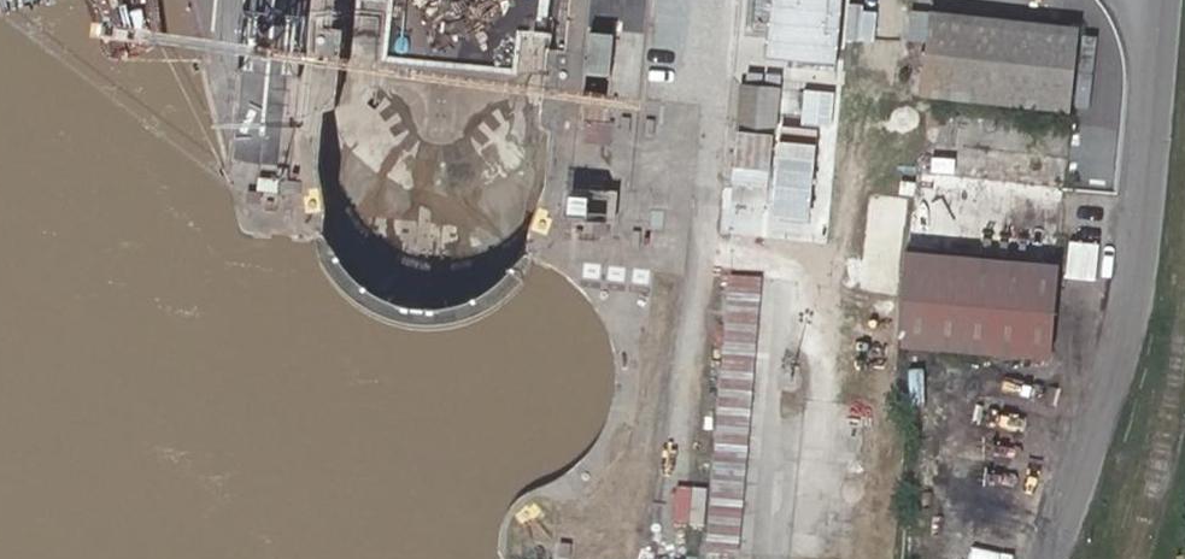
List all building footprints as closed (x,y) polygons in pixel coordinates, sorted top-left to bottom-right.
[(602,391),(634,394),(636,374),(624,335),(638,324),(645,267),(676,273),(694,112),(605,101),(609,62),(587,58),(570,55),(575,0),(553,0),(540,123),(535,141),(525,158),(521,163),(507,177),(496,184),(484,189),(467,199),(445,203),(435,340),(439,339),(459,334),(471,329),(483,323),(495,316),(515,298),(538,267),(570,292),(583,308),(588,317),(598,336),(600,347),(603,368),(603,378),(602,391)] [(749,67),(811,73),(818,0),(754,0),(749,67)] [(853,71),(904,75),(910,0),(859,0),(853,71)] [(1078,24),(929,9),(919,95),(1069,111),(1078,24)] [(587,58),(609,62),(612,32),(590,31),(587,58)] [(774,90),(744,87),(740,129),(770,132),(774,90)] [(899,168),(916,170),(1062,185),(1063,185),(1069,126),(906,109),(901,154),(899,168)] [(882,193),(886,153),(839,148),(829,242),(876,248),(882,193)] [(901,154),(886,153),(882,193),(896,194),(899,168),(901,154)] [(1062,185),(916,170),(908,248),(1054,262),(1062,185)] [(1050,359),(1060,262),(1054,262),(908,248),(905,248),(896,346),(1050,359)] [(781,279),(725,274),(710,434),(766,440),(781,279)] [(883,417),(795,408),(790,456),(828,460),(821,524),(870,530),(883,417)] [(713,461),(704,558),(752,558),(760,464),(713,461)]
